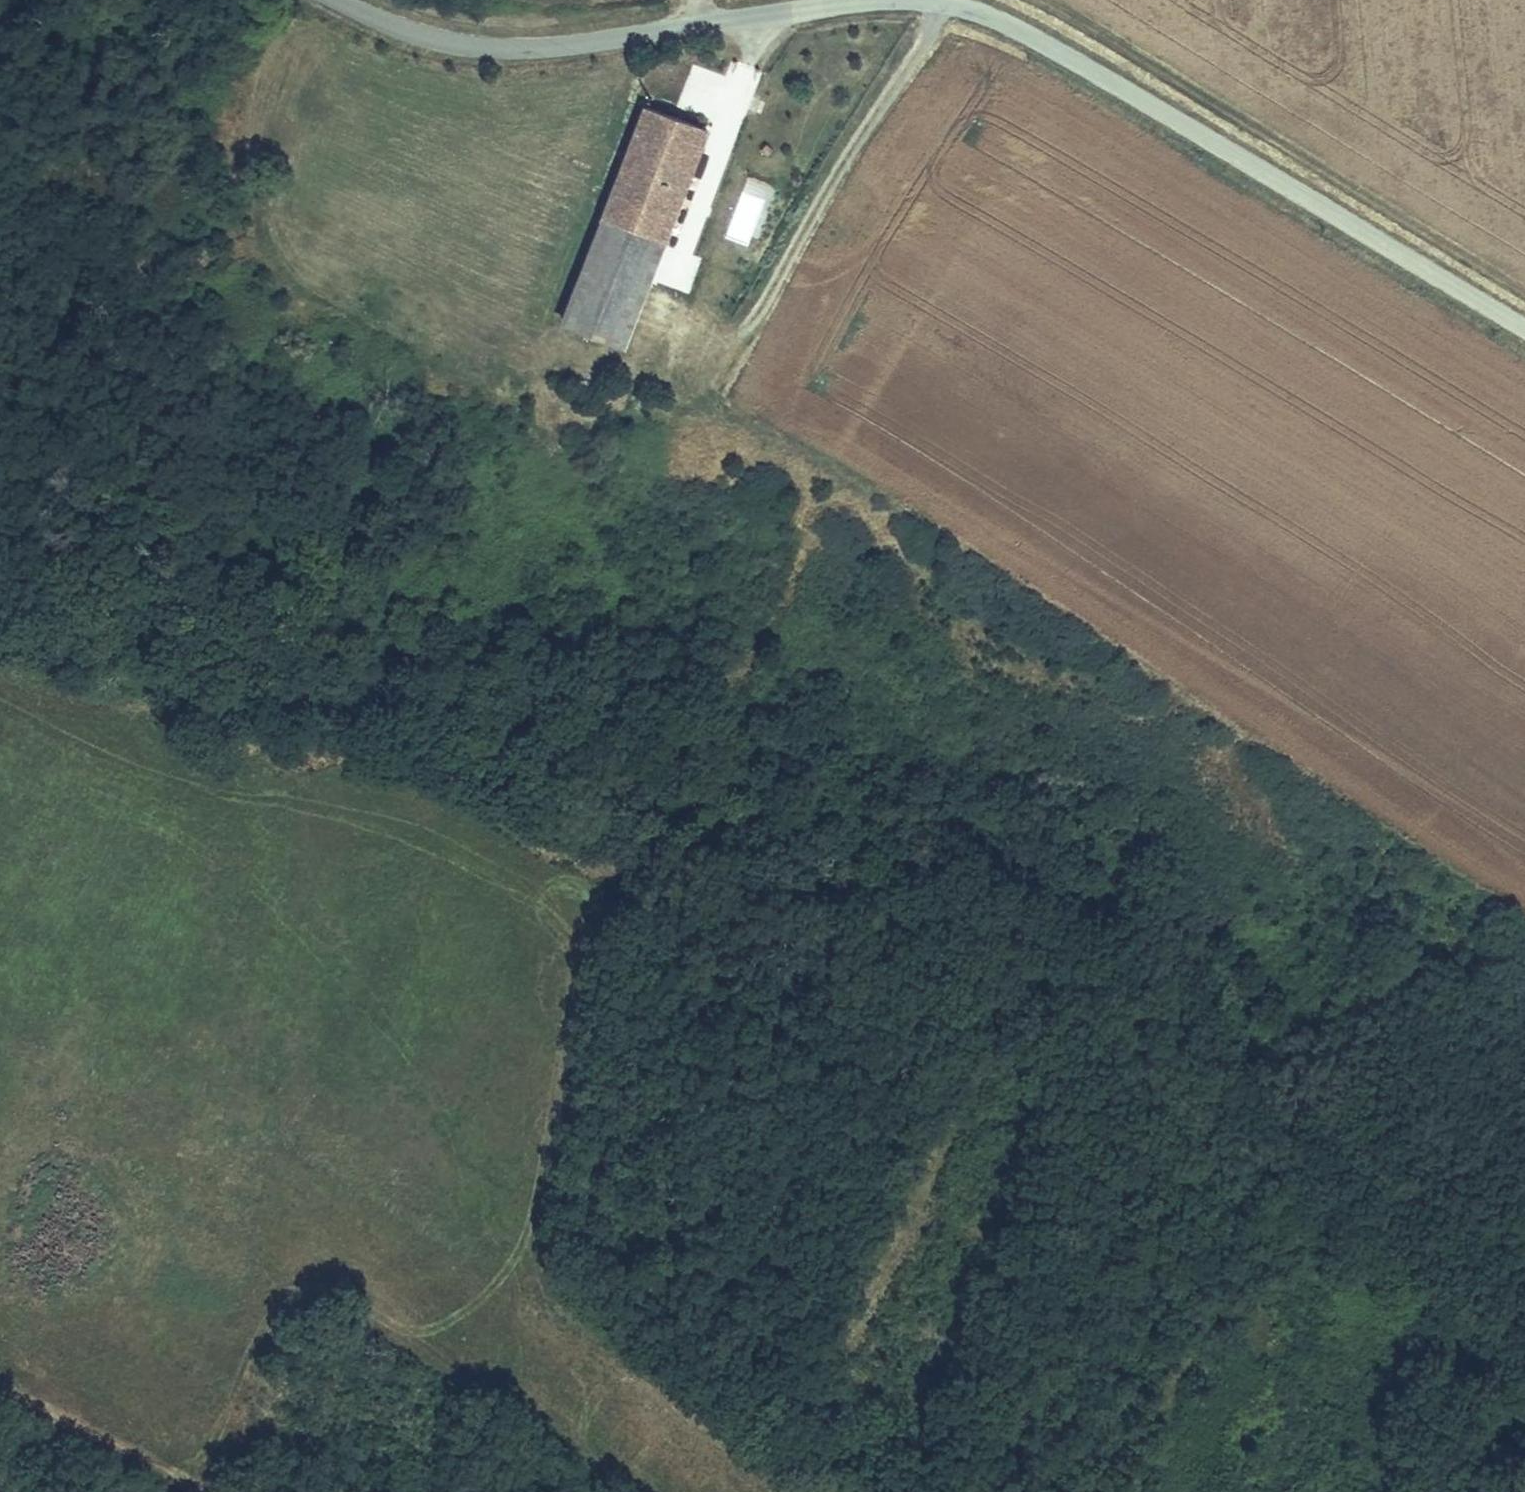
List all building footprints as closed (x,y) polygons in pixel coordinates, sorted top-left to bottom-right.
[(704,126),(647,103),(636,130),(565,321),(622,341),(659,244),(664,244),(709,132),(704,126)]
